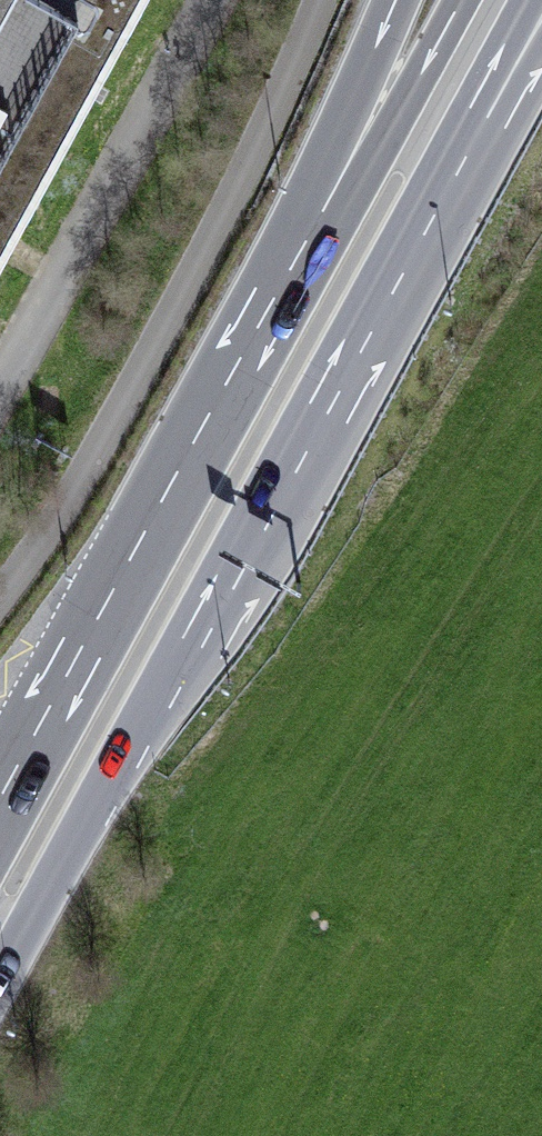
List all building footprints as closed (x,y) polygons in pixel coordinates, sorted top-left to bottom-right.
[(136,0),(0,0),(0,247),(136,0)]
